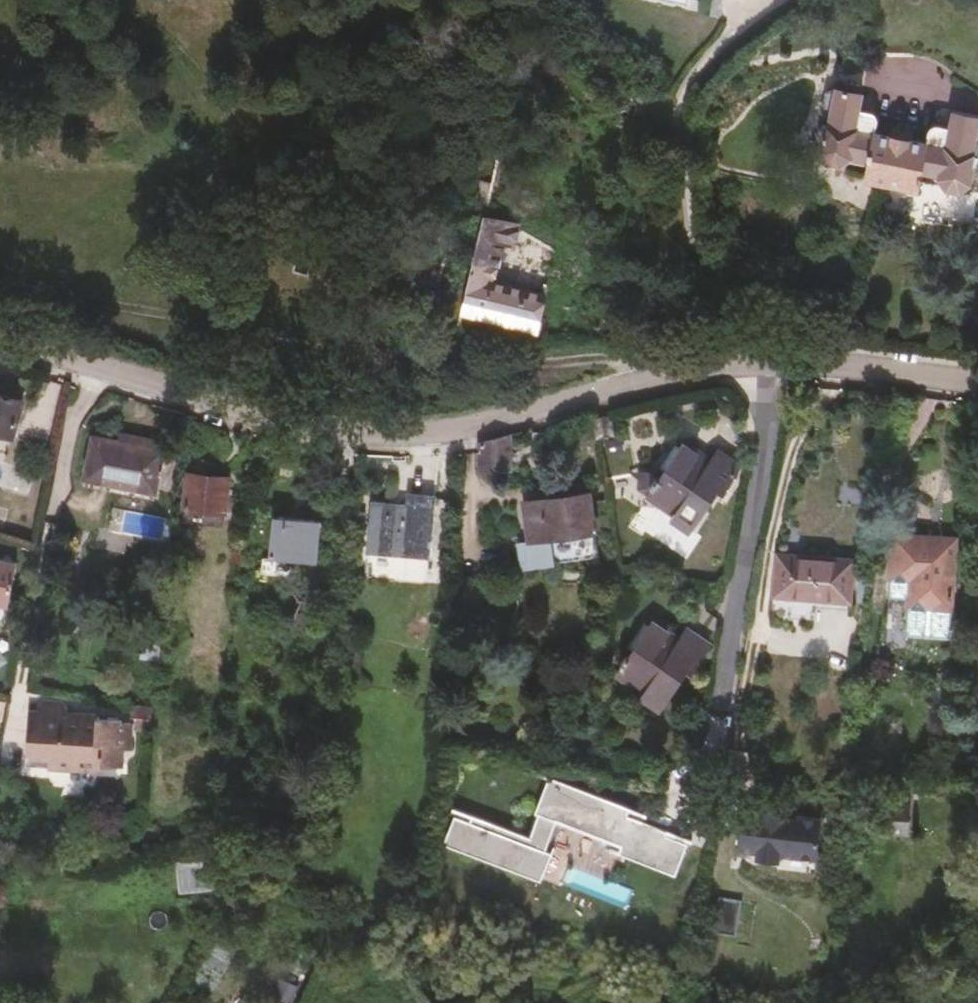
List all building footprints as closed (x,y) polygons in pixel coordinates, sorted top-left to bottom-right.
[(861,84),(833,79),(833,82),(823,85),(820,99),(827,104),(825,113),(822,113),(816,141),(822,152),(835,154),(846,149),(863,153),(859,169),(912,182),(916,164),(935,167),(934,173),(939,174),(941,185),(952,188),(964,180),(968,162),(964,161),(975,112),(949,107),(946,123),(931,121),(928,123),(925,138),(908,135),(910,127),(890,123),(888,129),(871,125),(873,110),(868,104),(857,102),(861,84)] [(509,223),(474,217),(457,310),(490,315),(490,317),(542,326),(543,320),(546,321),(550,296),(487,284),(489,265),(492,265),(496,243),(505,244),(509,223)] [(7,440),(18,404),(0,398),(0,437),(7,440)] [(612,411),(596,413),(599,434),(615,431),(612,411)] [(500,477),(501,435),(470,442),(471,476),(500,477)] [(614,442),(599,444),(602,457),(616,455),(614,442)] [(84,487),(157,497),(161,455),(90,443),(84,487)] [(648,493),(643,500),(688,527),(712,489),(717,491),(733,465),(711,450),(703,461),(678,446),(653,483),(643,477),(636,477),(632,483),(648,493)] [(186,477),(182,510),(222,515),(224,491),(225,482),(186,477)] [(627,491),(643,500),(648,493),(632,483),(627,491)] [(224,491),(222,515),(229,516),(230,493),(224,491)] [(593,535),(587,497),(523,505),(528,544),(593,535)] [(222,515),(182,510),(181,522),(221,527),(222,515)] [(291,561),(317,563),(319,525),(272,522),(269,563),(263,563),(262,578),(290,581),(291,561)] [(528,544),(517,545),(519,568),(596,560),(593,535),(528,544)] [(366,544),(361,589),(422,596),(427,540),(400,537),(399,546),(366,544)] [(906,588),(904,614),(947,618),(954,549),(887,543),(884,586),(906,588)] [(770,597),(846,605),(850,564),(772,557),(770,597)] [(882,612),(904,614),(906,588),(884,586),(882,612)] [(845,613),(846,605),(770,597),(769,611),(807,614),(808,610),(845,613)] [(2,621),(19,623),(23,604),(0,599),(0,628),(2,621)] [(14,645),(19,623),(2,621),(0,628),(0,643),(14,645)] [(689,678),(706,650),(681,635),(668,655),(656,647),(659,642),(642,633),(620,670),(616,668),(610,676),(615,680),(611,685),(657,713),(681,674),(689,678)] [(151,677),(156,638),(141,636),(137,676),(151,677)] [(40,767),(40,787),(94,787),(94,780),(113,780),(113,763),(119,763),(119,739),(99,739),(99,734),(54,734),(54,724),(51,722),(29,722),(26,726),(27,740),(17,740),(18,767),(40,767)] [(628,806),(548,773),(530,833),(455,808),(440,840),(540,880),(558,825),(616,844),(616,851),(675,873),(689,836),(627,816),(628,806)] [(890,792),(889,811),(898,811),(899,791),(890,792)] [(861,811),(889,811),(890,792),(862,792),(861,811)] [(820,813),(740,805),(732,855),(817,866),(820,813)] [(710,931),(731,934),(738,902),(715,898),(710,931)]
